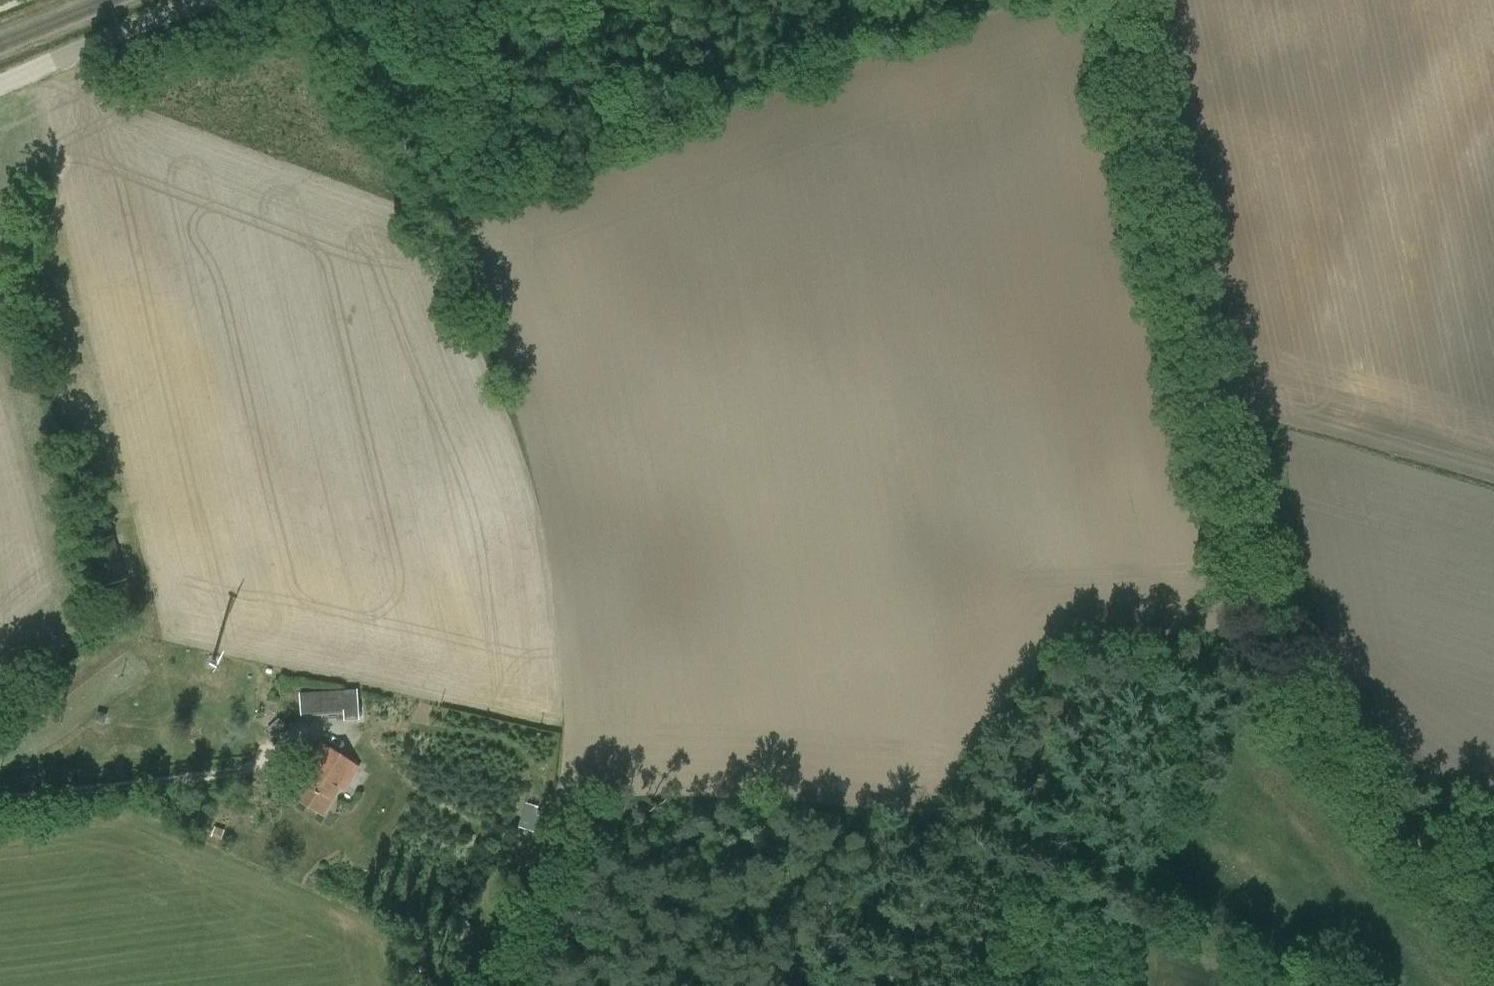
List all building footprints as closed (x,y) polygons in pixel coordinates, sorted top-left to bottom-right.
[(125,576),(113,534),(91,541),(104,582),(125,576)] [(301,719),(344,715),(343,695),(300,698),(301,719)] [(343,791),(358,767),(319,744),(306,766),(311,769),(295,796),(324,813),(338,788),(343,791)]
